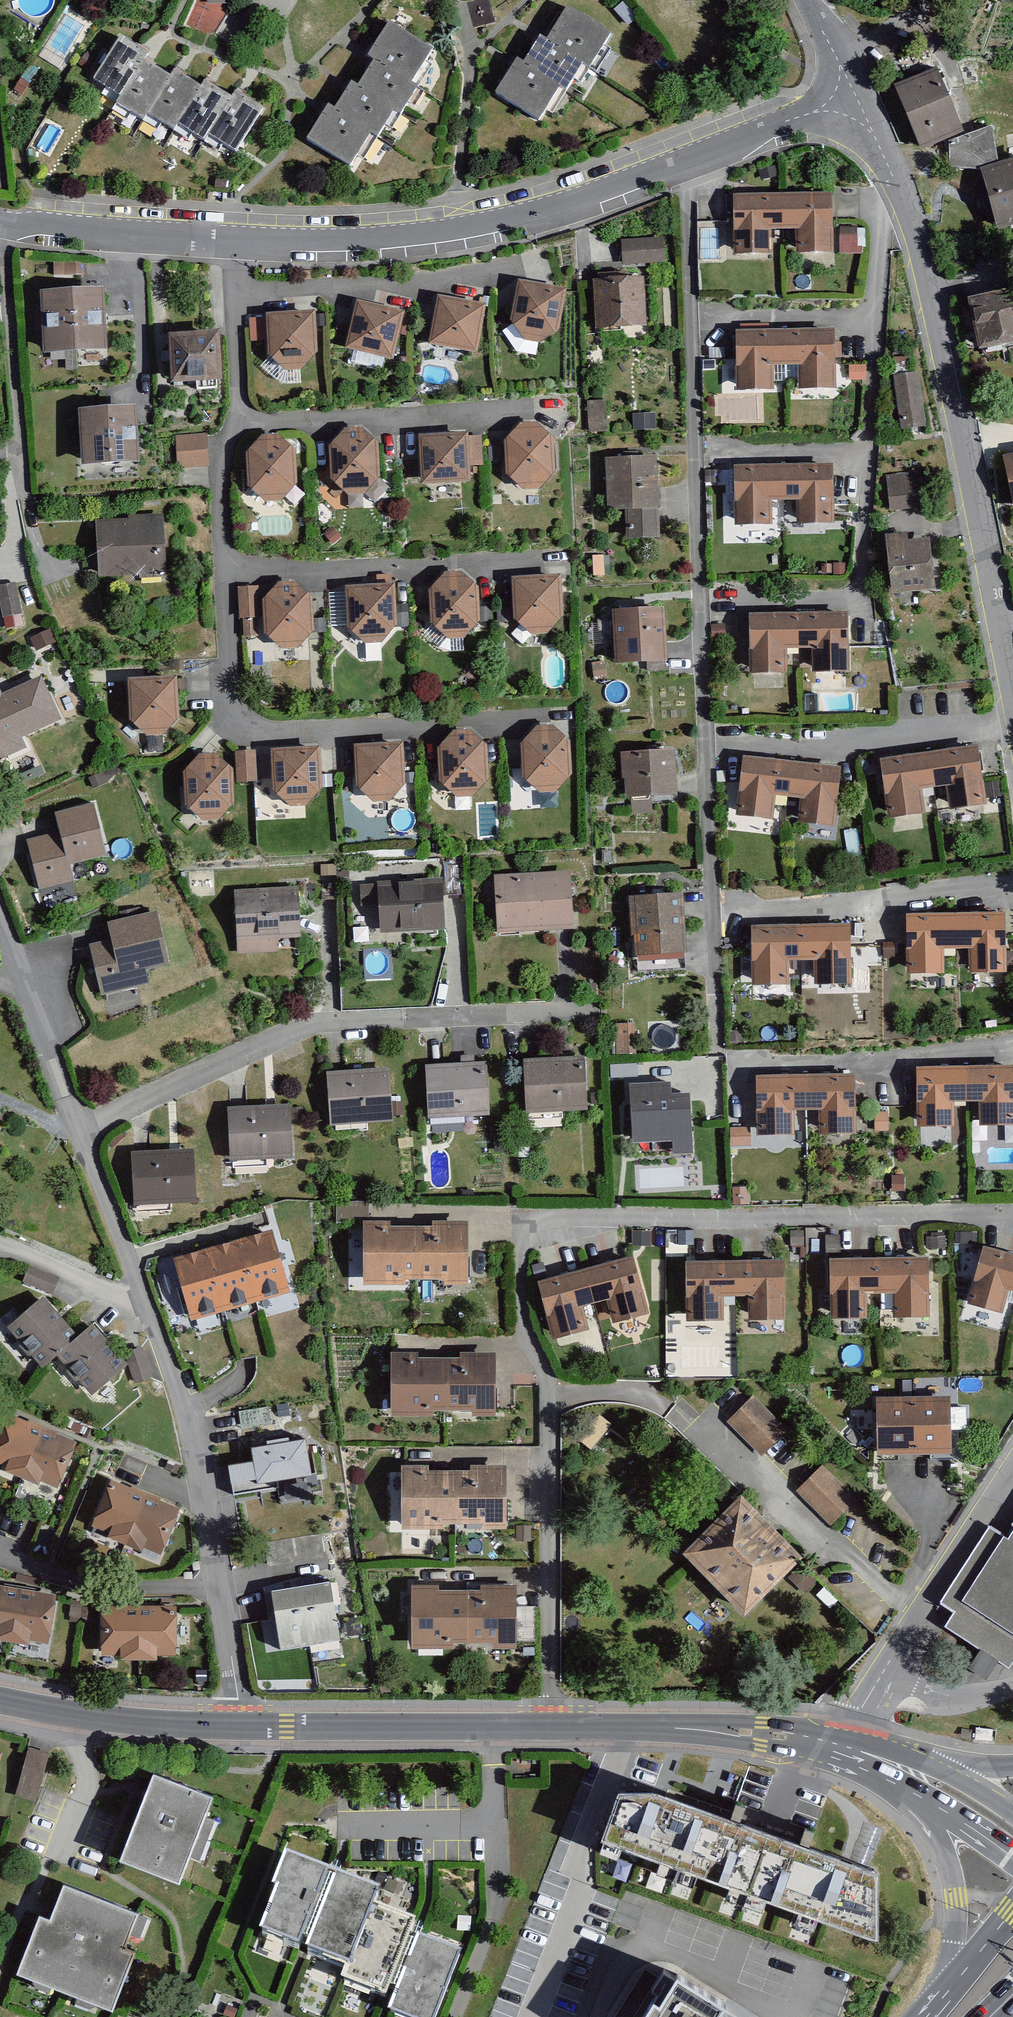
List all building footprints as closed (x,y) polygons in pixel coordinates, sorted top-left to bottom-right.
[(571,15),(550,49),(589,73),(596,78),(617,44),(571,15)] [(391,31),(368,66),(377,71),(417,97),(439,62),(391,31)] [(550,49),(543,45),(526,71),(566,96),(572,100),(589,73),(550,49)] [(152,68),(123,49),(95,91),(124,110),(148,74),(152,68)] [(522,68),(499,103),(543,131),(566,96),(526,71),(522,68)] [(417,97),(377,71),(361,95),(403,122),(410,126),(425,102),(417,97)] [(174,91),(148,74),(124,110),(120,115),(146,132),(151,125),(174,91)] [(967,142),(941,75),(899,90),(924,157),(967,142)] [(204,100),(179,83),(174,91),(151,125),(176,142),(181,135),(204,100)] [(354,90),(334,120),(378,148),(384,152),(403,122),(361,95),(354,90)] [(234,110),(209,93),(204,100),(181,135),(207,152),(211,145),(234,110)] [(265,121),(239,104),(234,110),(211,145),(237,163),(265,121)] [(331,118),(308,152),(355,182),(378,148),(334,120),(331,118)] [(1003,239),(1012,237),(1012,168),(986,175),(1003,239)] [(836,259),(835,199),(738,201),(738,260),(775,259),(775,236),(801,235),(802,259),(836,259)] [(865,251),(864,227),(841,227),(841,252),(865,251)] [(665,239),(621,240),(622,265),(667,264),(665,239)] [(56,284),(77,286),(79,265),(57,263),(56,284)] [(648,331),(645,281),(595,282),(597,332),(648,331)] [(561,342),(569,296),(520,287),(512,333),(561,342)] [(107,295),(42,298),(45,363),(110,360),(107,295)] [(972,304),(984,357),(1012,351),(1012,296),(972,304)] [(431,351),(480,360),(489,314),(439,305),(431,351)] [(406,319),(358,309),(349,357),(396,366),(406,319)] [(320,362),(318,319),(268,322),(271,364),(287,376),(306,375),(320,362)] [(838,395),(838,335),(739,335),(739,397),(777,397),(777,373),(802,373),(802,395),(838,395)] [(223,342),(173,345),(176,397),(226,394),(223,342)] [(922,377),(893,381),(903,435),(931,431),(922,377)] [(607,406),(587,405),(588,433),(609,433),(607,406)] [(140,416),(79,421),(84,478),(145,473),(140,416)] [(560,480),(558,445),(539,428),(521,428),(507,447),(508,480),(526,495),(544,496),(560,480)] [(384,485),(381,451),(364,435),(348,436),(331,452),(332,484),(352,502),(371,502),(384,485)] [(207,438),(177,439),(179,474),(209,473),(207,438)] [(484,472),(483,441),(423,443),(425,491),(474,490),(473,473),(484,472)] [(300,493),(299,459),(283,442),(262,442),(249,462),(249,493),(264,508),(287,509),(300,493)] [(662,548),(659,462),(607,463),(608,521),(626,520),(626,549),(662,548)] [(835,533),(835,471),(737,473),(738,536),(775,535),(774,507),(801,506),(801,534),(835,533)] [(889,479),(893,515),(922,513),(919,476),(889,479)] [(164,521),(97,525),(101,588),(169,584),(164,521)] [(931,546),(889,551),(897,602),(939,596),(931,546)] [(482,596),(464,578),(445,578),(431,598),(433,630),(449,645),(467,646),(485,629),(482,596)] [(566,625),(565,585),(514,585),(517,628),(532,640),(550,642),(566,625)] [(0,593),(0,607),(6,638),(26,634),(17,590),(0,593)] [(283,591),(265,609),(266,639),(282,658),(307,658),(319,638),(316,608),(297,592),(283,591)] [(397,592),(349,593),(349,633),(363,649),(387,648),(400,632),(397,592)] [(257,594),(239,594),(240,625),(259,625),(257,594)] [(618,674),(670,671),(667,618),(615,620),(618,674)] [(850,621),(753,621),(753,681),(793,681),(793,658),(818,658),(818,679),(850,679),(850,621)] [(177,677),(127,679),(129,718),(146,736),(166,735),(179,718),(177,677)] [(30,757),(24,745),(63,728),(44,684),(5,700),(0,690),(0,770),(30,757)] [(574,784),(572,751),(557,734),(539,735),(523,755),(525,787),(542,801),(561,799),(574,784)] [(474,738),(455,739),(440,754),(441,788),(457,804),(476,805),(491,789),(491,753),(474,738)] [(323,788),(321,747),(270,750),(272,792),(289,807),(309,806),(323,788)] [(256,750),(234,751),(236,782),(258,781),(256,750)] [(407,751),(357,752),(359,793),(375,809),(395,807),(409,796),(407,751)] [(234,770),(216,753),(200,753),(182,773),(183,805),(201,822),(219,821),(235,804),(234,770)] [(980,754),(881,768),(890,826),(927,820),(923,798),(951,794),(955,816),(989,811),(980,754)] [(677,758),(624,761),(627,805),(680,802),(677,758)] [(843,776),(745,766),(739,825),(775,829),(778,804),(805,806),(803,834),(837,837),(843,776)] [(96,808),(54,820),(59,835),(69,870),(110,859),(96,808)] [(25,845),(40,897),(74,888),(69,870),(59,835),(25,845)] [(576,935),(572,878),(496,882),(500,940),(576,935)] [(449,940),(446,889),(381,891),(384,942),(449,940)] [(301,894),(236,898),(240,961),(279,958),(278,945),(303,944),(301,894)] [(634,963),(688,961),(686,901),(633,903),(634,963)] [(173,973),(155,917),(109,930),(112,942),(91,948),(104,993),(173,973)] [(910,923),(911,981),(947,981),(947,956),(974,956),(975,980),(1010,980),(1009,921),(910,923)] [(754,934),(754,992),(791,992),(791,969),(822,969),(822,991),(854,991),(854,934),(754,934)] [(588,1055),(526,1057),(528,1110),(590,1108),(588,1055)] [(489,1059),(426,1064),(430,1115),(492,1111),(489,1059)] [(919,1065),(919,1121),(957,1120),(957,1097),(987,1097),(987,1118),(1012,1118),(1012,1064),(919,1065)] [(331,1069),(334,1121),(397,1117),(394,1065),(331,1069)] [(860,1072),(759,1074),(760,1130),(797,1129),(797,1106),(827,1105),(828,1131),(861,1130),(860,1072)] [(696,1150),(693,1093),(633,1094),(634,1139),(675,1138),(675,1151),(696,1150)] [(229,1102),(232,1157),(296,1153),(292,1098),(229,1102)] [(564,1123),(563,1111),(530,1111),(530,1124),(564,1123)] [(731,1146),(751,1146),(751,1126),(731,1126),(731,1146)] [(134,1147),(136,1198),(201,1196),(200,1145),(134,1147)] [(469,1286),(468,1221),(431,1221),(431,1227),(390,1227),(390,1222),(364,1222),(364,1286),(405,1285),(405,1280),(444,1280),(444,1286),(469,1286)] [(292,1290),(275,1225),(172,1252),(189,1317),(292,1290)] [(984,1247),(968,1305),(1002,1314),(1009,1291),(1012,1292),(1012,1255),(984,1247)] [(613,1324),(649,1315),(634,1257),(536,1283),(551,1340),(588,1330),(582,1308),(607,1301),(613,1324)] [(930,1318),(928,1258),(830,1260),(831,1320),(867,1319),(867,1295),(893,1295),(894,1318),(930,1318)] [(749,1322),(785,1321),(785,1260),(685,1261),(686,1322),(724,1322),(724,1297),(749,1297),(749,1322)] [(9,1324),(45,1364),(79,1333),(45,1291),(9,1324)] [(79,1333),(59,1352),(97,1393),(133,1360),(95,1318),(79,1333)] [(498,1412),(499,1352),(394,1351),(393,1411),(498,1412)] [(786,1427),(753,1396),(726,1422),(760,1454),(786,1427)] [(950,1397),(877,1398),(878,1456),(951,1455),(950,1397)] [(0,1431),(0,1466),(58,1489),(77,1442),(7,1414),(0,1431)] [(309,1433),(256,1442),(262,1480),(316,1471),(309,1433)] [(510,1463),(404,1463),(404,1525),(510,1525),(510,1463)] [(857,1497),(823,1464),(797,1488),(832,1523),(857,1497)] [(91,1526),(162,1555),(180,1510),(110,1481),(91,1526)] [(747,1487),(687,1549),(750,1609),(810,1548),(747,1487)] [(993,1524),(947,1598),(958,1605),(948,1622),(982,1644),(971,1662),(993,1675),(1004,1657),(1012,1663),(1012,1537),(993,1524)] [(336,1578),(276,1585),(284,1646),(344,1639),(336,1578)] [(519,1643),(519,1583),(415,1584),(415,1643),(519,1643)] [(0,1586),(0,1636),(48,1644),(56,1595),(0,1586)] [(176,1606),(101,1606),(102,1656),(177,1656),(176,1606)] [(15,1792),(35,1799),(49,1753),(29,1746),(15,1792)] [(542,1762),(530,1762),(530,1776),(542,1775),(542,1762)] [(213,1798),(152,1777),(122,1861),(182,1881),(189,1861),(201,1865),(216,1823),(205,1819),(213,1798)] [(657,1795),(619,1794),(602,1847),(876,1943),(875,1873),(657,1795)] [(312,1937),(337,1873),(290,1855),(276,1891),(283,1894),(268,1934),(302,1947),(307,1935),(312,1937)] [(384,1890),(337,1873),(312,1937),(317,1939),(313,1950),(357,1966),(379,1909),(384,1890)] [(137,1914),(65,1888),(52,1923),(40,1919),(19,1976),(114,2011),(136,1952),(125,1948),(137,1914)] [(421,1925),(379,1909),(357,1966),(352,1979),(394,1995),(397,1990),(414,1942),(416,1940),(421,1925)] [(416,1940),(397,1990),(404,1992),(396,2011),(412,2016),(441,2016),(464,1958),(416,1940)] [(673,1971),(643,2016),(746,2016),(673,1971)]
